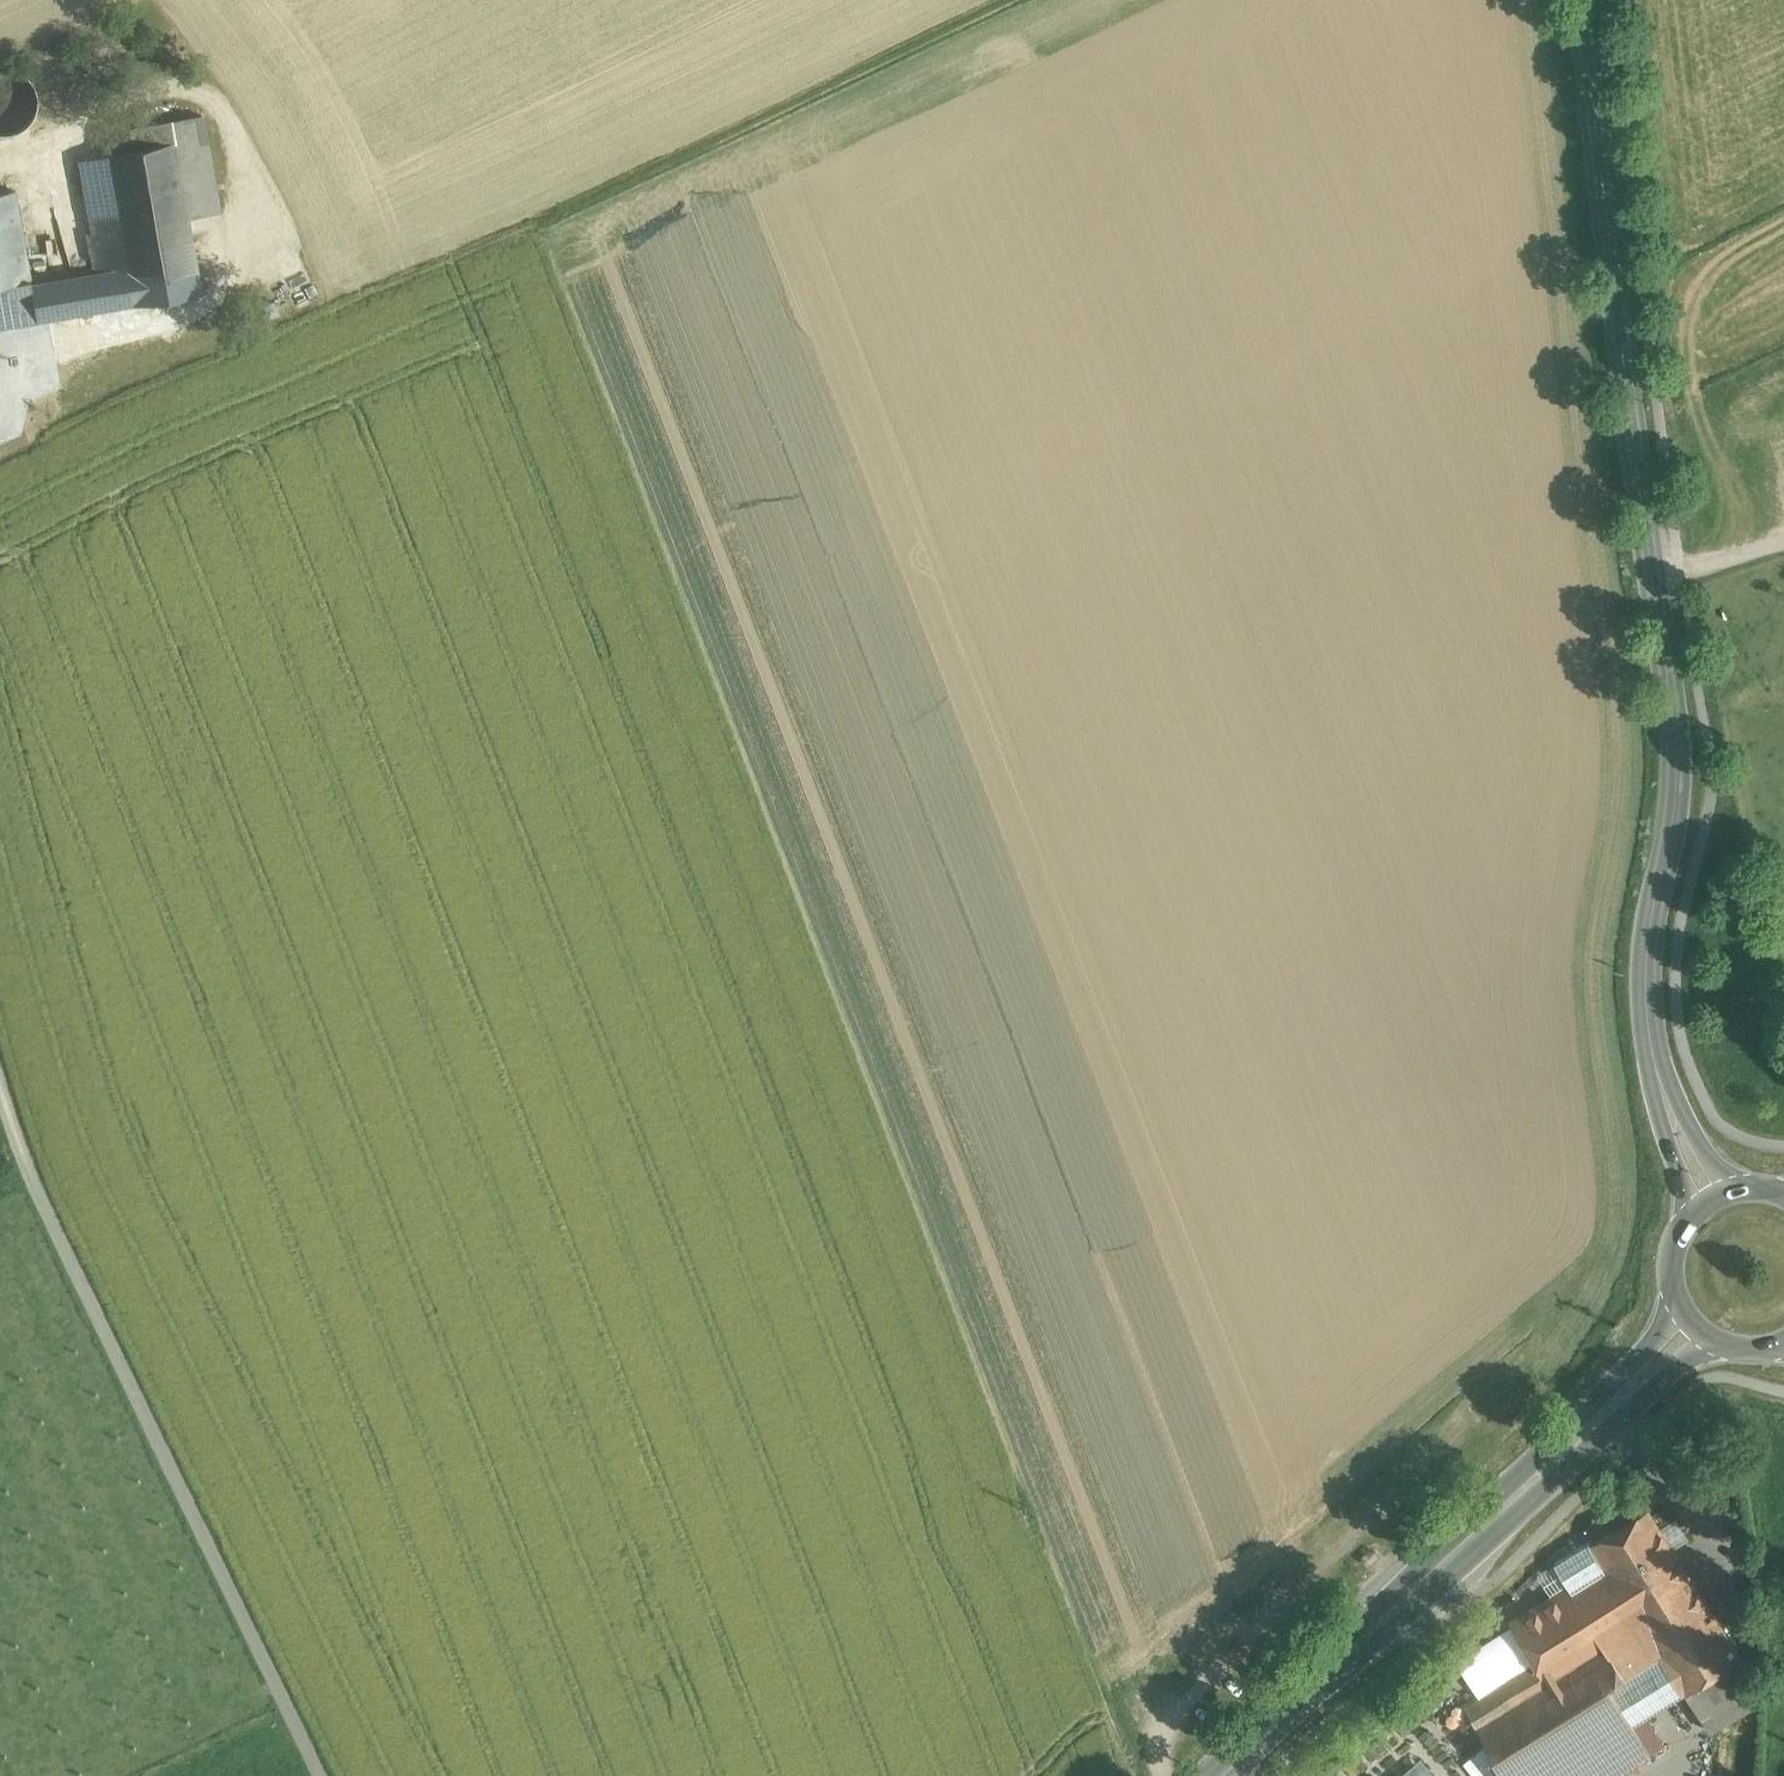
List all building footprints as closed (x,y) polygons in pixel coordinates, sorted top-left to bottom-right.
[(39,100),(36,87),(29,76),(18,69),(5,67),(0,68),(0,134),(5,135),(18,132),(29,125),(37,113),(39,100)] [(32,284),(8,288),(15,324),(201,292),(176,141),(80,157),(93,231),(88,232),(95,272),(32,284)] [(0,192),(0,290),(8,288),(32,284),(16,190),(0,192)] [(321,299),(296,247),(270,259),(295,311),(321,299)] [(0,290),(0,327),(15,324),(8,288),(0,290)] [(1660,1525),(1649,1509),(1592,1544),(1608,1570),(1632,1609),(1690,1573),(1672,1544),(1660,1525)] [(1675,1515),(1660,1525),(1672,1544),(1687,1534),(1675,1515)] [(1591,1541),(1556,1563),(1566,1579),(1572,1589),(1571,1589),(1573,1592),(1608,1570),(1592,1544),(1591,1541)] [(1548,1590),(1566,1579),(1556,1563),(1538,1574),(1548,1590)] [(1608,1570),(1573,1592),(1626,1677),(1661,1655),(1632,1609),(1608,1570)] [(1687,1692),(1743,1658),(1690,1573),(1632,1609),(1661,1655),(1681,1688),(1685,1694),(1687,1692)] [(1573,1592),(1571,1589),(1515,1625),(1538,1661),(1514,1676),(1480,1697),(1465,1707),(1485,1739),(1496,1757),(1497,1757),(1611,1686),(1626,1677),(1573,1592)] [(1455,1657),(1480,1697),(1514,1676),(1489,1635),(1455,1657)] [(1611,1686),(1632,1720),(1681,1688),(1661,1655),(1626,1677),(1611,1686)] [(1743,1658),(1687,1692),(1712,1731),(1762,1700),(1743,1658)] [(1497,1757),(1509,1775),(1615,1775),(1652,1753),(1632,1720),(1611,1686),(1497,1757)] [(1471,1748),(1485,1739),(1465,1707),(1451,1715),(1471,1748)] [(1371,1733),(1356,1746),(1373,1765),(1396,1747),(1392,1742),(1399,1736),(1390,1726),(1376,1739),(1371,1733)] [(1422,1743),(1376,1775),(1446,1775),(1422,1743)]
